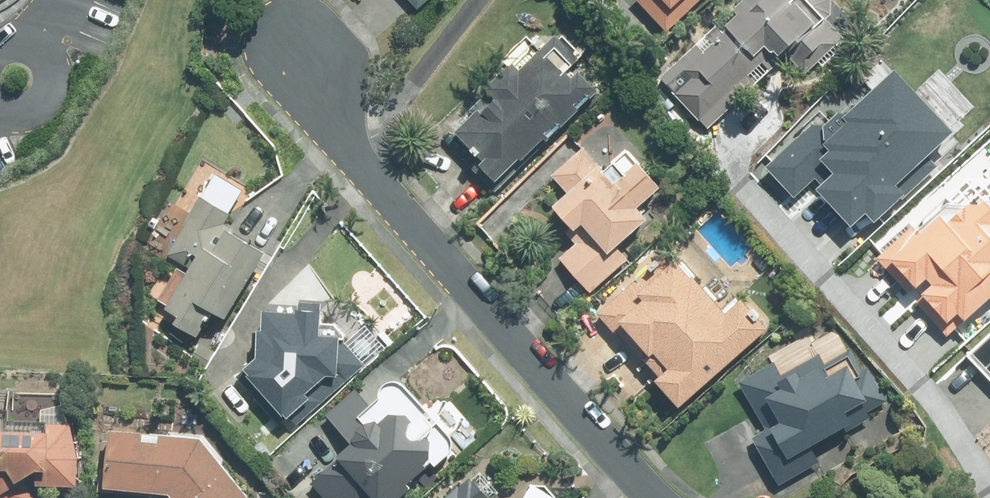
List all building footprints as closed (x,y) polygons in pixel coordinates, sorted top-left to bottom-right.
[(424,0),(404,0),(413,10),(424,0)] [(698,0),(635,0),(642,8),(633,15),(648,32),(658,24),(665,32),(698,0)] [(730,11),(735,16),(719,31),(714,26),(657,81),(706,132),(786,56),(805,76),(844,39),(825,19),(829,15),(829,0),(742,0),(730,11)] [(467,159),(497,189),(597,93),(570,65),(582,54),(563,35),(557,40),(552,35),(516,70),(509,63),(482,90),(486,94),(466,114),(468,115),(451,133),(472,154),(467,159)] [(900,100),(877,74),(815,131),(812,127),(768,168),(796,198),(819,177),(864,226),(946,149),(923,124),(925,119),(925,113),(921,106),(915,100),(908,97),(900,100)] [(588,291),(625,259),(612,244),(640,220),(630,207),(652,188),(621,151),(596,172),(591,167),(595,163),(581,147),(549,174),(563,191),(545,206),(574,242),(557,256),(588,291)] [(230,319),(270,253),(224,226),(230,215),(201,197),(183,226),(186,227),(168,255),(194,271),(170,308),(186,317),(181,325),(202,338),(218,311),(230,319)] [(979,197),(971,205),(946,202),(917,230),(911,223),(876,256),(949,333),(989,295),(989,198),(979,197)] [(675,407),(764,329),(738,298),(722,312),(667,250),(599,309),(617,330),(620,327),(645,355),(643,357),(657,373),(650,379),(675,407)] [(298,424),(365,364),(327,321),(328,309),(304,308),(304,315),(269,313),(269,329),(263,328),(262,355),(237,377),(279,424),(289,415),(298,424)] [(969,350),(989,372),(989,331),(969,350)] [(815,355),(778,377),(770,363),(735,383),(762,431),(748,439),(775,486),(815,463),(807,450),(838,432),(840,436),(867,421),(863,415),(882,404),(863,370),(857,372),(846,352),(821,365),(815,355)] [(355,441),(359,445),(314,484),(327,497),(403,497),(452,455),(396,391),(366,417),(373,425),(355,441)] [(62,393),(9,392),(8,408),(0,408),(0,497),(36,497),(27,481),(44,472),(44,484),(83,486),(84,457),(62,393)] [(204,435),(117,427),(113,466),(98,465),(95,488),(165,494),(167,497),(255,497),(204,435)] [(478,482),(476,483),(473,479),(463,488),(461,487),(448,497),(493,497),(478,482)]
